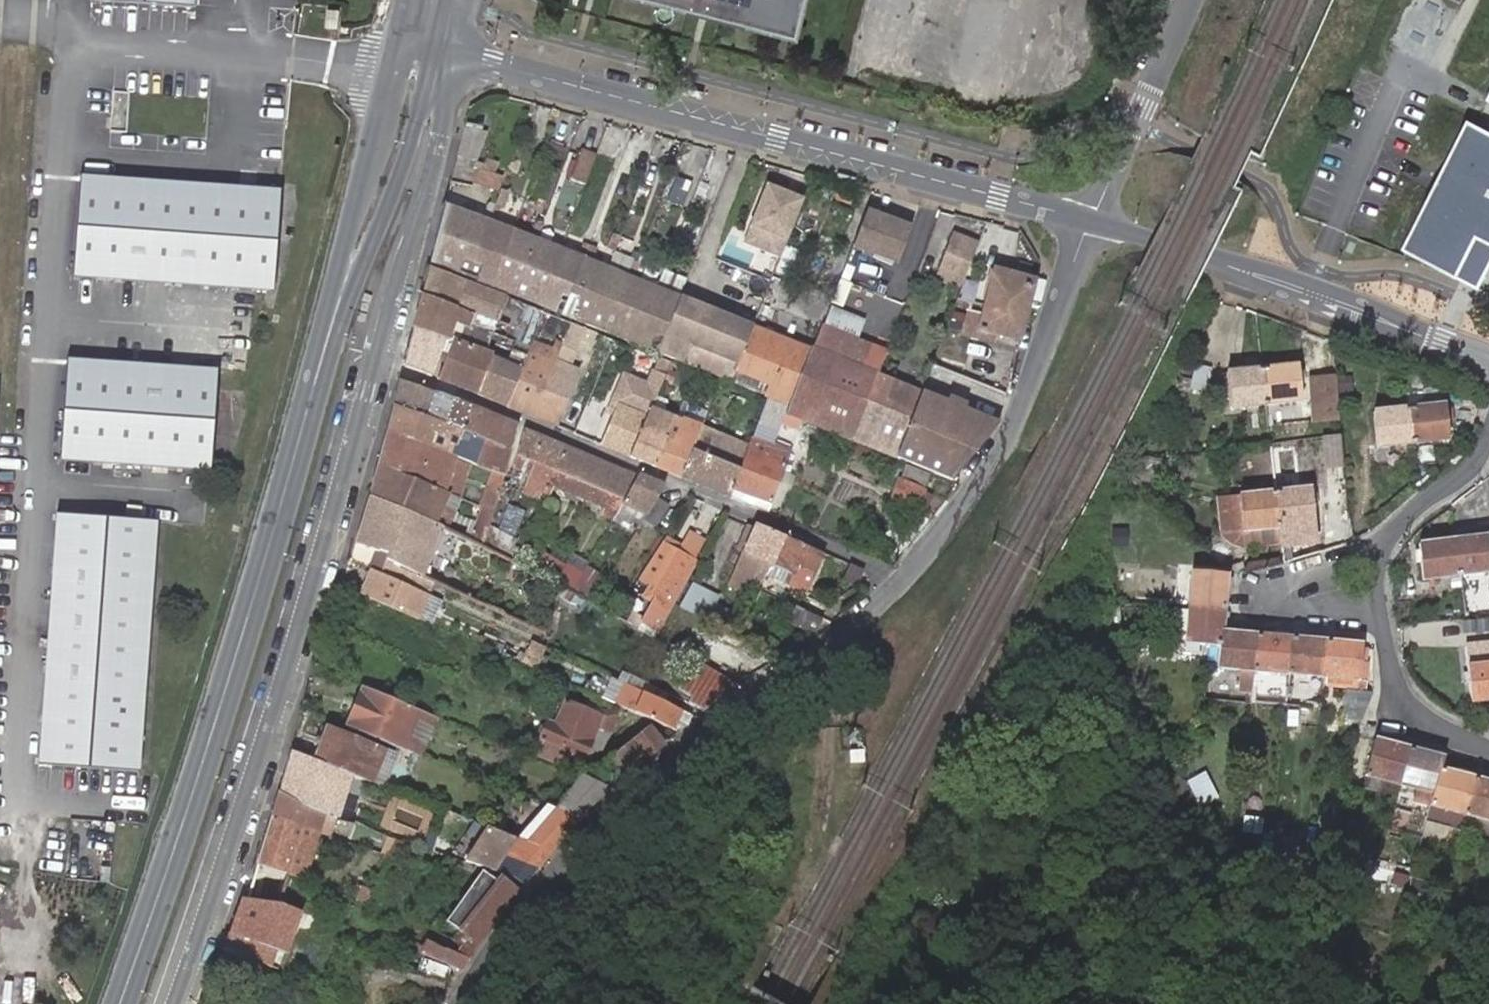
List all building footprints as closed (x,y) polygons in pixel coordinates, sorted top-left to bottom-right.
[(795,0),(667,0),(760,26),(762,18),(788,25),(795,0)] [(786,33),(788,25),(762,18),(760,26),(786,33)] [(1468,123),(1408,237),(1462,265),(1484,225),(1488,228),(1488,134),(1468,123)] [(478,165),(486,136),(468,131),(460,160),(478,165)] [(571,181),(587,187),(597,159),(582,153),(571,181)] [(775,169),(790,173),(793,162),(778,157),(775,169)] [(476,185),(498,191),(502,177),(482,172),(479,171),(476,185)] [(278,290),(284,188),(80,176),(73,277),(278,290)] [(780,260),(803,202),(766,188),(744,246),(780,260)] [(477,254),(488,225),(446,210),(438,238),(477,254)] [(899,266),(912,233),(868,215),(854,248),(899,266)] [(514,235),(488,225),(477,254),(467,281),(492,291),(514,235)] [(537,245),(514,235),(492,291),(516,300),(537,245)] [(966,282),(981,245),(958,236),(943,273),(966,282)] [(467,281),(477,254),(438,238),(430,267),(467,281)] [(561,254),(537,245),(516,300),(540,309),(561,254)] [(561,254),(540,309),(561,318),(583,262),(561,254)] [(585,327),(606,271),(583,262),(561,318),(585,327)] [(609,336),(631,281),(606,271),(585,327),(609,336)] [(541,316),(429,273),(421,301),(501,333),(507,321),(528,328),(524,338),(531,341),(541,316)] [(1023,339),(1024,337),(1037,286),(997,275),(986,319),(984,329),(1000,333),(1023,339)] [(609,336),(637,346),(657,291),(631,281),(609,336)] [(637,346),(659,355),(680,300),(657,291),(637,346)] [(732,384),(752,333),(704,314),(705,309),(680,300),(659,355),(732,384)] [(501,333),(421,301),(412,332),(444,345),(447,335),(455,338),(450,348),(488,364),(501,333)] [(789,416),(855,441),(879,376),(861,369),(870,345),(859,341),(866,323),(834,310),(826,329),(823,328),(814,351),(789,416)] [(984,329),(986,319),(972,316),(968,334),(999,341),(1000,333),(984,329)] [(553,428),(580,361),(569,357),(577,338),(587,342),(591,332),(571,325),(560,353),(532,420),(553,428)] [(403,367),(430,378),(444,345),(412,332),(403,367)] [(779,412),(789,416),(814,351),(788,342),(786,346),(752,333),(732,384),(768,397),(764,406),(779,412)] [(504,408),(532,420),(560,353),(531,341),(518,375),(504,408)] [(436,381),(475,397),(488,364),(450,348),(436,381)] [(636,429),(649,397),(663,360),(658,358),(653,356),(642,384),(617,374),(605,405),(611,407),(595,445),(625,458),(636,429)] [(212,470),(218,369),(65,361),(59,461),(212,470)] [(475,397),(504,408),(518,375),(488,364),(475,397)] [(1297,366),(1265,371),(1269,405),(1302,401),(1297,366)] [(1269,405),(1265,371),(1229,375),(1233,409),(1269,405)] [(855,441),(896,458),(922,393),(879,376),(855,441)] [(1355,394),(1353,376),(1340,377),(1341,395),(1355,394)] [(1341,395),(1340,377),(1315,379),(1318,418),(1343,417),(1342,405),(1341,395)] [(506,451),(514,428),(398,385),(391,408),(506,451)] [(922,393),(913,416),(950,431),(959,407),(922,393)] [(652,468),(678,479),(690,448),(707,404),(692,399),(682,426),(675,423),(668,441),(664,440),(652,468)] [(625,458),(652,468),(664,440),(676,408),(654,400),(643,431),(636,429),(625,458)] [(764,406),(753,433),(771,440),(779,412),(764,406)] [(950,431),(913,416),(896,458),(954,480),(1002,424),(959,407),(950,431)] [(1446,407),(1412,409),(1415,444),(1448,442),(1446,407)] [(496,478),(506,451),(391,408),(384,433),(449,459),(456,462),(496,478)] [(1415,444),(1412,409),(1377,411),(1379,446),(1415,444)] [(562,447),(520,430),(511,455),(528,463),(519,486),(540,495),(548,477),(562,447)] [(690,448),(678,479),(725,498),(730,487),(749,441),(718,430),(708,455),(690,448)] [(449,459),(384,433),(375,466),(435,492),(449,459)] [(749,441),(730,487),(770,502),(790,447),(771,440),(753,433),(749,441)] [(1344,438),(1326,441),(1329,465),(1346,462),(1344,438)] [(634,477),(562,447),(548,477),(604,500),(598,512),(610,517),(615,508),(634,477)] [(1416,453),(1416,464),(1428,463),(1427,451),(1416,453)] [(435,492),(443,496),(456,462),(449,459),(435,492)] [(906,465),(899,481),(925,491),(932,475),(906,465)] [(366,498),(432,532),(443,496),(435,492),(375,466),(366,498)] [(655,497),(661,488),(634,477),(615,508),(626,513),(631,503),(648,510),(655,497)] [(899,481),(892,499),(917,509),(925,491),(899,481)] [(502,485),(494,482),(483,513),(492,516),(502,485)] [(1313,489),(1281,494),(1286,527),(1317,523),(1313,489)] [(1286,527),(1281,494),(1246,498),(1250,532),(1286,527)] [(432,532),(441,536),(454,500),(443,496),(432,532)] [(648,510),(642,520),(652,527),(666,504),(655,497),(648,510)] [(432,532),(366,498),(353,547),(374,558),(385,564),(419,582),(437,534),(432,532)] [(492,516),(483,513),(469,550),(481,556),(492,516)] [(156,521),(57,515),(42,766),(141,772),(156,521)] [(787,538),(754,525),(751,531),(743,553),(734,574),(758,585),(765,575),(776,562),(787,538)] [(743,553),(751,531),(744,528),(736,549),(743,553)] [(1128,532),(1118,532),(1108,533),(1109,546),(1128,545),(1128,532)] [(692,560),(701,539),(687,533),(678,554),(692,560)] [(821,553),(787,538),(776,562),(765,575),(805,591),(821,553)] [(1455,544),(1458,578),(1488,576),(1488,542),(1455,544)] [(1458,578),(1455,544),(1419,547),(1422,582),(1458,578)] [(672,607),(694,561),(692,560),(678,554),(661,547),(640,580),(657,591),(655,595),(659,597),(645,627),(656,633),(672,607)] [(503,567),(557,595),(563,598),(574,579),(513,549),(503,567)] [(374,558),(368,571),(380,576),(385,564),(374,558)] [(574,579),(563,598),(587,610),(609,574),(584,561),(574,579)] [(863,570),(847,563),(842,579),(857,585),(863,570)] [(368,571),(357,595),(417,621),(426,597),(380,576),(368,571)] [(1194,571),(1192,604),(1227,606),(1229,573),(1194,571)] [(417,621),(430,627),(440,603),(426,597),(417,621)] [(613,623),(626,630),(639,608),(627,600),(613,623)] [(682,612),(718,629),(724,618),(687,601),(682,612)] [(1227,606),(1192,604),(1189,639),(1224,642),(1225,634),(1227,606)] [(793,624),(816,634),(823,618),(798,610),(793,624)] [(1258,637),(1225,634),(1224,642),(1223,670),(1243,672),(1242,692),(1252,693),(1254,673),(1258,637)] [(702,669),(738,687),(772,664),(717,637),(717,638),(702,669)] [(1258,637),(1254,673),(1289,676),(1292,640),(1258,637)] [(1292,640),(1289,676),(1326,679),(1329,644),(1292,640)] [(523,661),(534,666),(535,664),(538,658),(542,650),(541,649),(530,644),(523,661)] [(1329,644),(1326,679),(1360,682),(1363,647),(1329,644)] [(1468,648),(1470,668),(1473,703),(1488,701),(1488,647),(1468,648)] [(552,664),(555,655),(542,650),(538,658),(545,660),(552,664)] [(542,668),(545,660),(538,658),(535,664),(542,668)] [(687,704),(703,710),(738,687),(702,669),(690,663),(677,691),(690,698),(687,704)] [(596,699),(676,734),(684,727),(689,715),(663,704),(667,695),(617,674),(613,681),(606,678),(596,699)] [(445,721),(360,688),(345,727),(430,759),(445,721)] [(1340,715),(1360,726),(1370,709),(1365,693),(1352,692),(1340,715)] [(580,767),(601,711),(576,701),(573,710),(557,704),(553,716),(546,714),(538,734),(545,737),(539,751),(580,767)] [(609,714),(601,711),(580,767),(587,770),(609,714)] [(325,726),(312,760),(353,775),(381,786),(391,759),(398,761),(400,754),(325,726)] [(614,786),(662,745),(648,727),(594,769),(595,779),(614,786)] [(1368,771),(1402,782),(1411,748),(1378,738),(1368,771)] [(1411,748),(1402,782),(1435,792),(1442,768),(1445,758),(1411,748)] [(312,760),(289,751),(277,789),(312,801),(309,808),(327,815),(340,819),(353,775),(312,760)] [(381,786),(387,788),(398,761),(391,759),(381,786)] [(1432,802),(1465,813),(1475,778),(1442,768),(1435,792),(1432,802)] [(1488,820),(1488,782),(1475,778),(1465,813),(1488,820)] [(312,801),(277,789),(268,816),(319,835),(322,836),(327,815),(309,808),(312,801)] [(1460,828),(1465,813),(1432,802),(1427,818),(1460,828)] [(495,808),(483,803),(477,823),(486,826),(495,808)] [(526,841),(557,807),(546,803),(515,837),(526,841)] [(550,850),(581,816),(557,807),(526,841),(550,850)] [(1408,826),(1423,831),(1427,818),(1411,813),(1408,826)] [(319,835),(268,816),(253,864),(287,877),(306,884),(319,835)] [(461,816),(460,816),(454,833),(470,839),(477,823),(474,821),(461,816)] [(534,871),(550,850),(526,841),(515,837),(502,856),(534,871)] [(520,889),(534,871),(502,856),(491,872),(504,877),(520,889)] [(277,908),(287,877),(253,864),(240,900),(277,908)] [(476,948),(517,893),(500,879),(460,934),(476,948)] [(371,887),(366,903),(380,908),(386,892),(371,887)] [(237,900),(219,951),(240,958),(248,935),(266,941),(274,918),(302,928),(306,917),(277,908),(240,900),(237,900)] [(1418,920),(1404,916),(1400,930),(1414,934),(1418,920)] [(438,964),(458,970),(467,959),(476,948),(455,939),(446,953),(426,945),(422,957),(438,964)]
